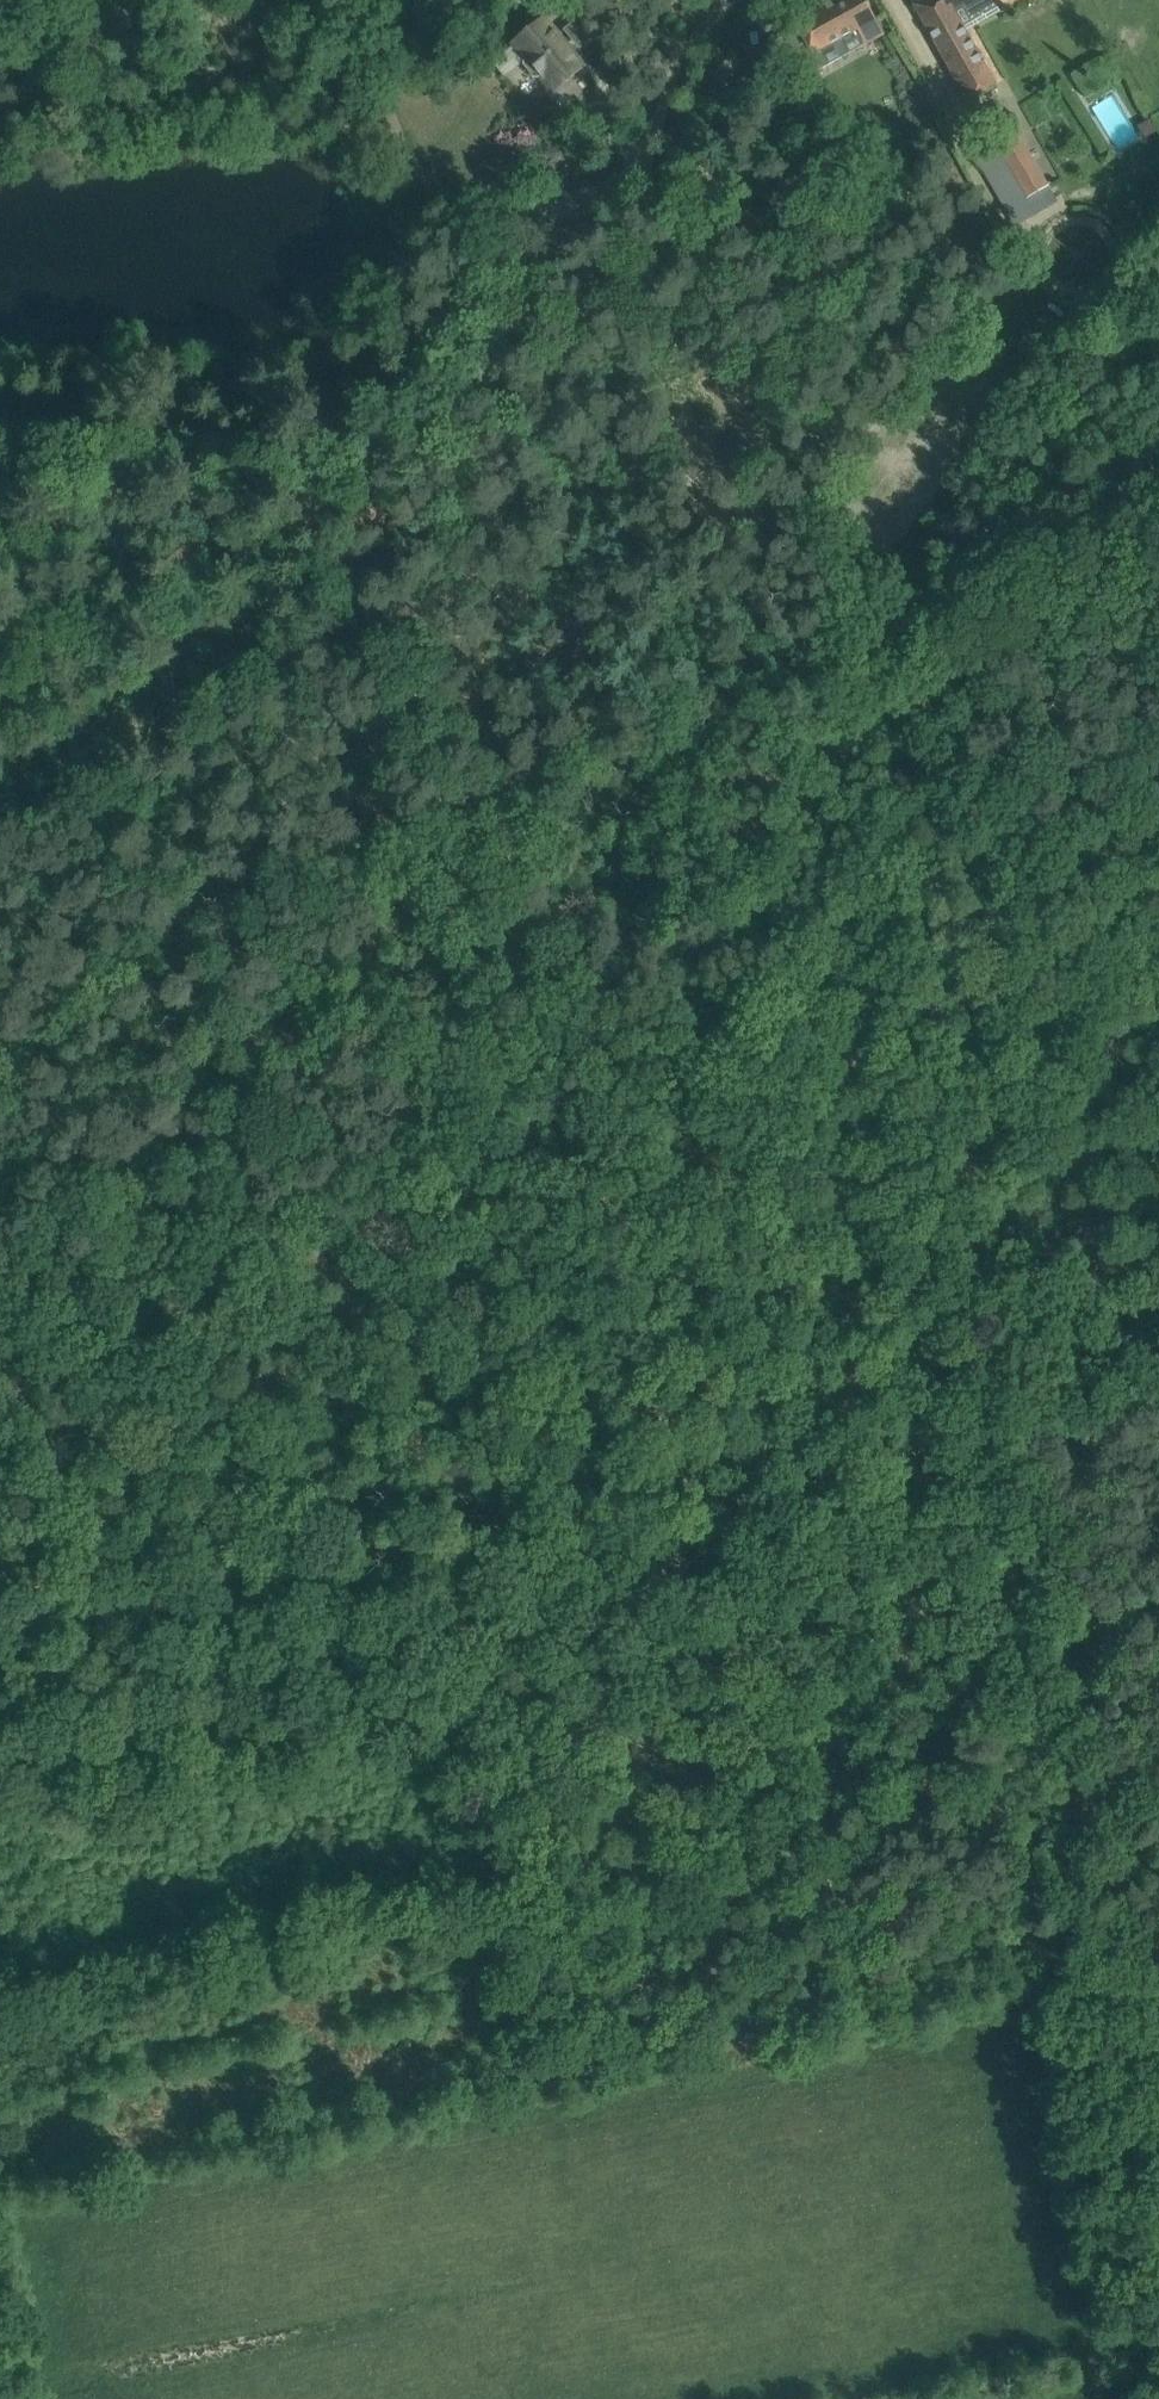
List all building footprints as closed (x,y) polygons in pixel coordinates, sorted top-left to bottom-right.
[(865,43),(882,34),(863,0),(828,0),(818,6),(815,1),(792,13),(799,26),(765,46),(796,82),(865,43)] [(912,2),(967,100),(996,84),(964,27),(998,8),(994,0),(915,0),(912,2)] [(526,30),(511,42),(521,53),(520,61),(534,77),(541,78),(551,90),(582,64),(558,36),(544,19),(528,32),(526,30)] [(1004,150),(983,163),(1018,220),(1056,197),(1006,114),(988,125),(992,130),(1004,150)] [(971,143),(983,163),(1004,150),(992,130),(971,143)]
